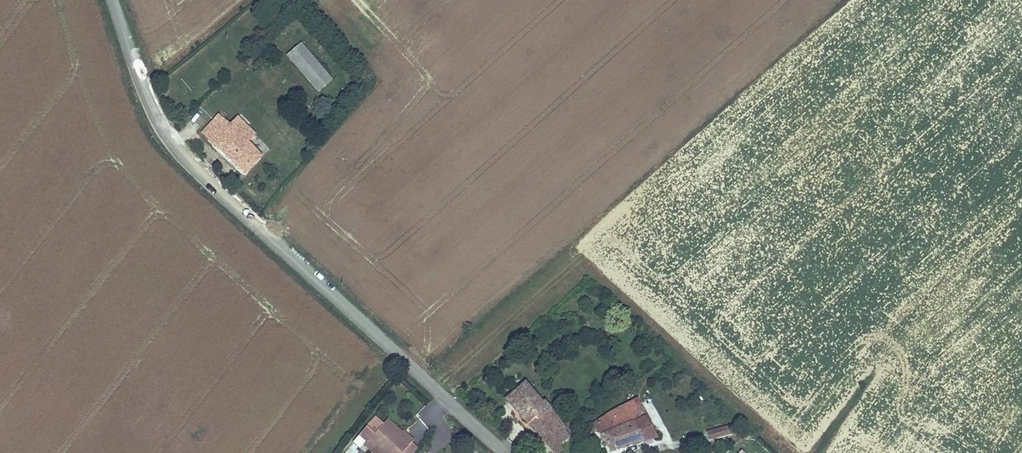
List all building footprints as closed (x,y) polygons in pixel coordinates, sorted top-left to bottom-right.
[(303,41),(291,52),(320,92),(335,81),(303,41)] [(259,153),(245,140),(230,126),(218,115),(203,133),(244,170),(259,153)] [(230,126),(245,140),(252,130),(238,116),(230,126)] [(513,407),(531,393),(515,375),(498,390),(513,407)] [(540,403),(531,393),(513,407),(554,452),(560,448),(557,444),(567,435),(563,430),(563,427),(542,403),(540,403)] [(636,399),(619,408),(628,423),(644,415),(636,399)] [(619,408),(594,423),(611,448),(657,436),(644,415),(628,423),(619,408)] [(366,421),(373,428),(383,419),(376,411),(366,421)] [(348,438),(353,446),(357,443),(361,439),(375,452),(394,452),(409,439),(412,436),(406,430),(403,432),(387,415),(383,419),(373,428),(366,421),(348,438)] [(706,429),(708,439),(731,436),(730,426),(706,429)] [(361,439),(357,443),(367,452),(375,452),(361,439)] [(394,452),(414,452),(417,448),(409,439),(394,452)]
